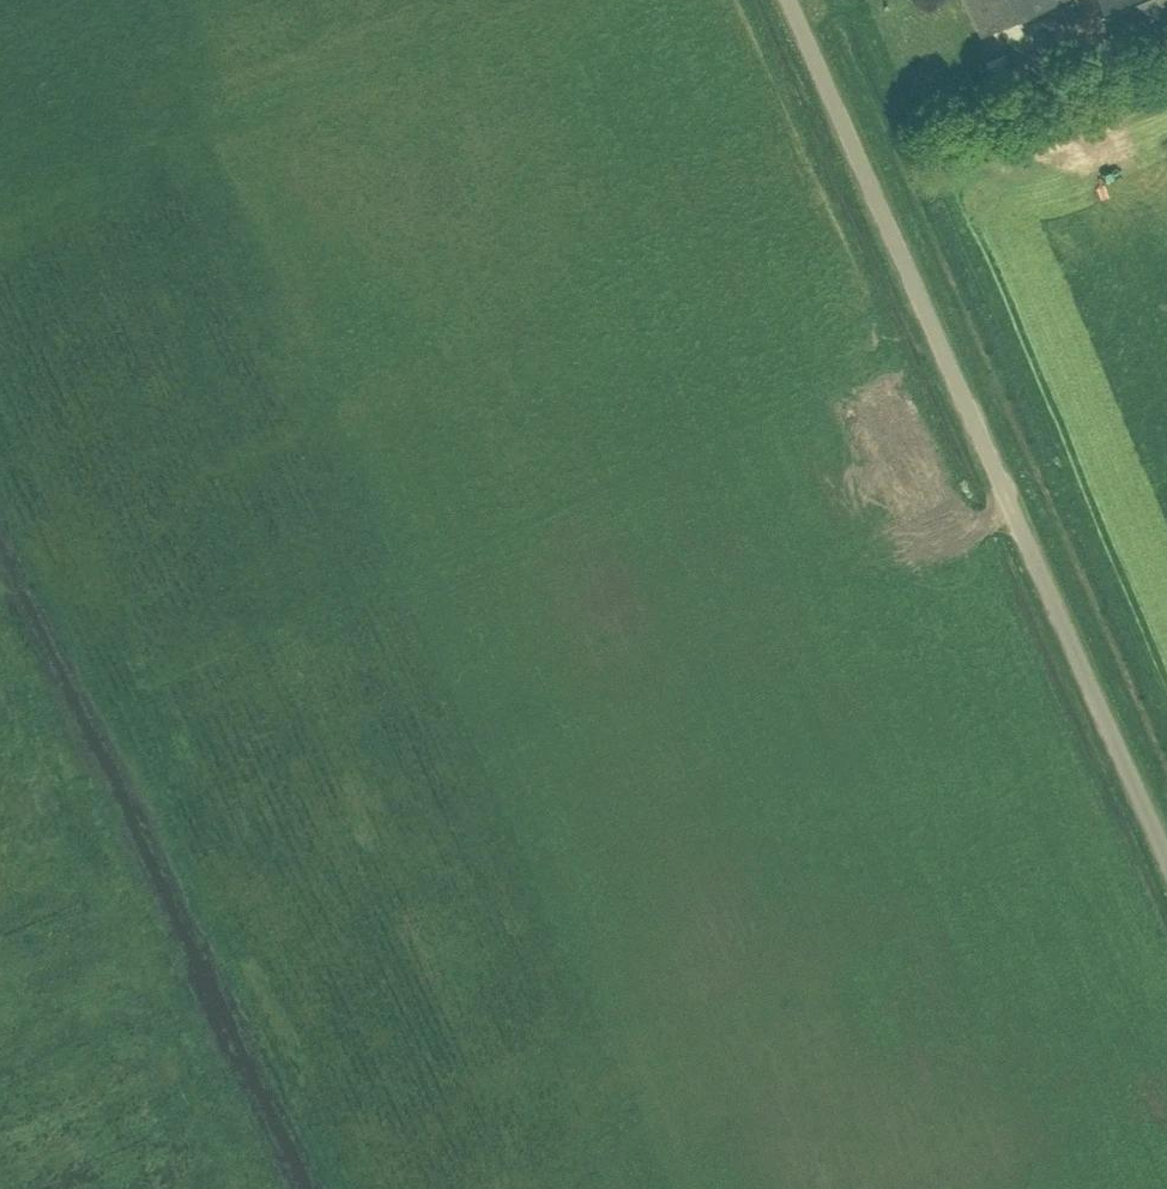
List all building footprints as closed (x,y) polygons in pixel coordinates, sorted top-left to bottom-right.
[(979,37),(1061,0),(963,0),(979,37)] [(1122,49),(1166,29),(1166,0),(1101,0),(1122,49)]
